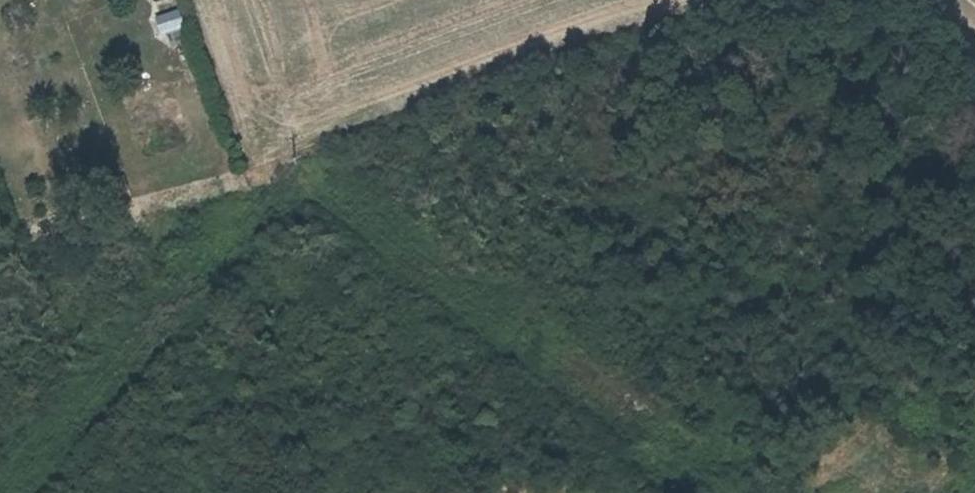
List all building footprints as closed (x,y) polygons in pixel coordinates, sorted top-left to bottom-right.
[(158,34),(181,26),(175,7),(151,16),(158,34)]
